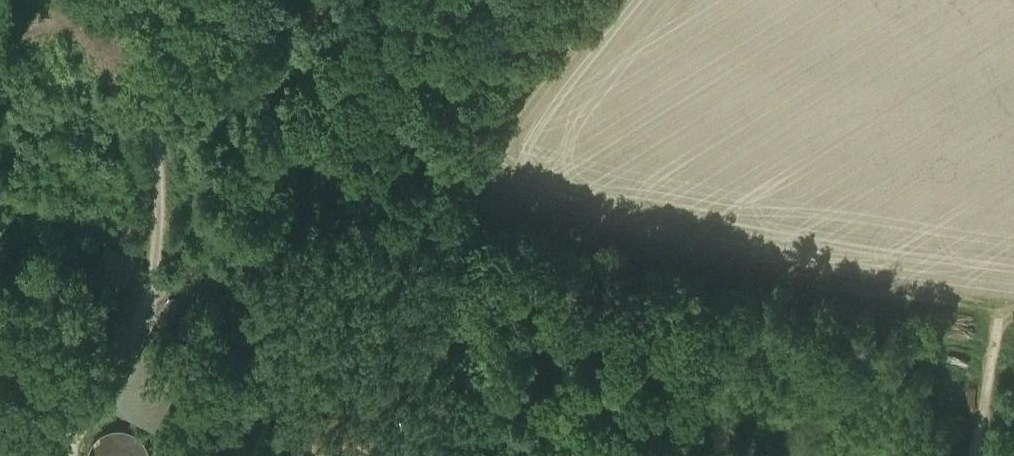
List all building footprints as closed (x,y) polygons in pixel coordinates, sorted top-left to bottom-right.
[(150,455),(148,448),(145,441),(140,436),(134,431),(127,428),(119,427),(111,428),(104,431),(98,436),(93,442),(90,449),(88,455),(150,455)]
